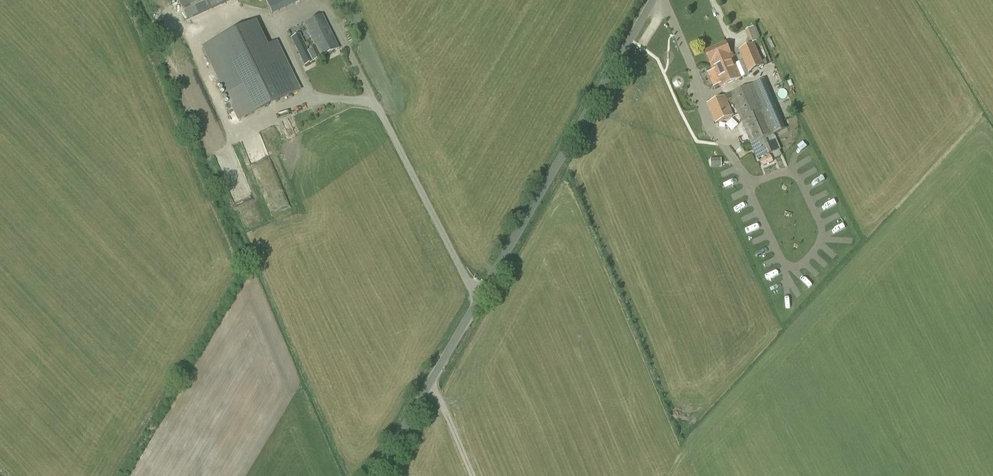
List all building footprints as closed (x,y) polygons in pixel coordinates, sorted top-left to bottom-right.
[(186,20),(230,0),(177,0),(186,20)] [(339,49),(333,37),(323,15),(304,24),(315,46),(316,48),(309,51),(314,61),(339,49)] [(202,47),(225,94),(238,121),(301,90),(277,40),(267,45),(256,21),(202,47)] [(314,61),(309,51),(300,33),(291,38),(304,65),(305,66),(314,61)] [(721,63),(733,58),(726,43),(705,51),(712,68),(719,65),(721,63)] [(748,73),(764,66),(754,43),(739,50),(748,73)] [(719,65),(712,68),(721,87),(741,78),(733,58),(721,63),(719,65)] [(785,127),(764,80),(708,104),(716,123),(733,116),(727,101),(733,99),(740,115),(759,159),(780,150),(773,132),(785,127)] [(722,166),(721,157),(711,158),(711,167),(722,166)]
